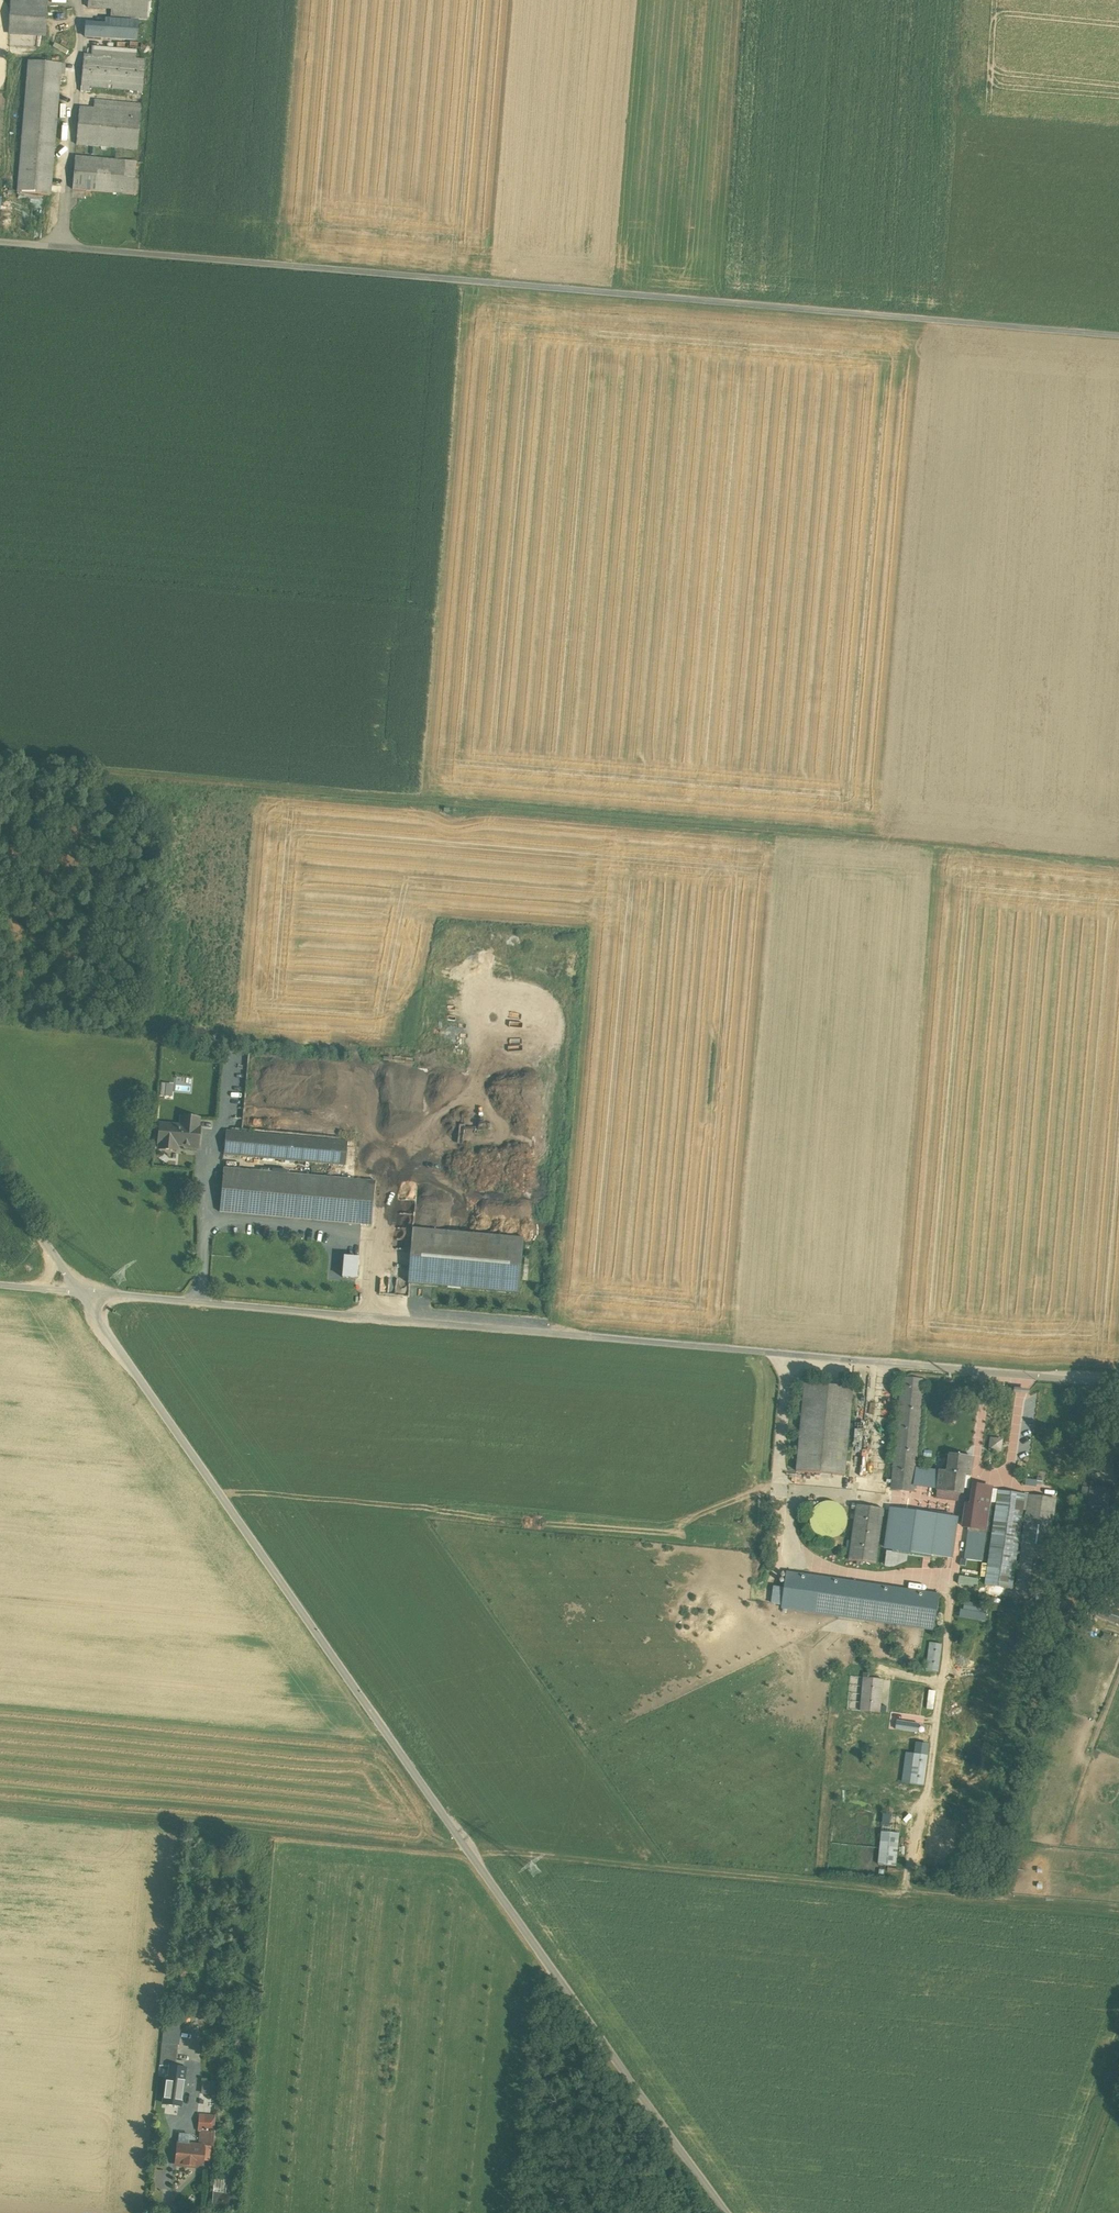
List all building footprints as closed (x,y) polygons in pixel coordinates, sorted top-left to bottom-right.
[(9,33),(46,35),(47,12),(48,0),(11,0),(9,33)] [(88,8),(111,10),(110,16),(149,20),(150,0),(88,0),(88,8)] [(75,14),(47,12),(46,35),(70,36),(74,37),(75,14)] [(137,23),(106,20),(106,29),(105,38),(136,41),(137,23)] [(106,29),(86,27),(85,37),(105,38),(106,29)] [(145,61),(84,56),(81,92),(90,93),(91,87),(142,92),(145,61)] [(61,64),(28,62),(17,193),(50,196),(61,64)] [(141,114),(79,109),(76,145),(137,150),(141,114)] [(136,163),(75,158),(72,190),(133,195),(136,163)] [(198,1119),(184,1118),(183,1127),(198,1129),(198,1119)] [(183,1127),(161,1125),(159,1149),(171,1150),(171,1143),(176,1144),(178,1145),(183,1145),(185,1149),(189,1146),(196,1146),(198,1129),(183,1127)] [(347,1141),(226,1131),(224,1155),(344,1166),(347,1141)] [(376,1182),(223,1168),(219,1212),(372,1225),(376,1182)] [(524,1239),(413,1229),(409,1284),(519,1294),(524,1239)] [(335,1277),(350,1278),(351,1256),(335,1255),(335,1277)] [(925,1380),(903,1377),(891,1496),(913,1499),(913,1486),(915,1468),(925,1380)] [(853,1388),(804,1384),(796,1472),(845,1476),(853,1388)] [(986,1450),(999,1451),(1001,1438),(987,1437),(986,1450)] [(873,1477),(883,1477),(884,1452),(874,1451),(873,1477)] [(973,1458),(952,1455),(950,1472),(940,1470),(938,1489),(937,1491),(962,1494),(964,1475),(970,1476),(973,1458)] [(940,1470),(915,1468),(913,1486),(938,1489),(940,1470)] [(1038,1474),(1027,1473),(1025,1485),(1042,1487),(1043,1479),(1037,1478),(1038,1474)] [(965,1559),(982,1562),(986,1530),(985,1530),(991,1490),(976,1487),(973,1505),(967,1504),(964,1528),(969,1529),(965,1559)] [(1110,1490),(1091,1487),(1091,1488),(1082,1487),(1079,1505),(1107,1509),(1110,1490)] [(1025,1494),(999,1491),(985,1586),(1012,1590),(1025,1494)] [(1056,1499),(1030,1495),(1016,1590),(1042,1594),(1056,1499)] [(846,1529),(847,1522),(847,1516),(844,1510),(840,1506),(834,1503),(828,1502),(821,1504),(816,1507),(812,1512),(810,1519),(811,1525),(813,1531),(818,1535),(824,1538),(830,1539),(836,1537),(842,1534),(846,1529)] [(884,1509),(856,1505),(849,1560),(876,1564),(884,1509)] [(958,1520),(890,1510),(885,1547),(953,1557),(958,1520)] [(1105,1534),(1098,1532),(1096,1546),(1103,1548),(1105,1534)] [(853,1582),(786,1572),(782,1606),(848,1615),(853,1582)] [(956,1576),(956,1585),(976,1586),(977,1577),(956,1576)] [(940,1595),(853,1582),(848,1615),(935,1628),(940,1595)] [(1104,1601),(1096,1598),(1090,1613),(1098,1616),(1102,1605),(1104,1601)] [(963,1610),(985,1614),(987,1606),(964,1602),(963,1610)] [(1102,1605),(1098,1616),(1118,1624),(1118,1612),(1102,1605)] [(961,1610),(960,1618),(986,1622),(987,1614),(985,1614),(963,1610),(961,1610)] [(1078,1631),(1088,1635),(1091,1627),(1081,1624),(1078,1631)] [(938,1672),(941,1644),(929,1643),(926,1670),(938,1672)] [(882,1679),(864,1678),(861,1711),(879,1712),(882,1679)] [(893,1719),(892,1729),(915,1732),(916,1723),(893,1719)] [(927,1755),(915,1754),(907,1753),(903,1782),(911,1783),(923,1785),(927,1755)] [(939,1792),(938,1799),(959,1803),(960,1796),(939,1792)] [(898,1834),(882,1832),(879,1864),(895,1866),(898,1834)] [(868,1857),(868,1846),(833,1843),(831,1859),(854,1861),(855,1848),(860,1849),(859,1856),(868,1857)] [(165,2020),(164,2029),(182,2031),(183,2022),(165,2020)] [(163,2034),(162,2043),(177,2045),(179,2036),(163,2034)] [(177,2045),(162,2043),(160,2065),(182,2069),(182,2062),(175,2061),(177,2045)] [(183,2075),(173,2074),(170,2096),(174,2097),(173,2105),(179,2106),(183,2075)] [(199,2093),(207,2093),(208,2079),(200,2079),(199,2093)] [(215,2117),(199,2116),(198,2130),(200,2131),(214,2132),(215,2117)] [(214,2132),(200,2131),(199,2145),(213,2146),(214,2132)] [(214,2132),(213,2146),(225,2147),(226,2133),(214,2132)] [(189,2145),(178,2144),(177,2152),(188,2153),(188,2148),(189,2145)] [(188,2153),(177,2152),(176,2164),(194,2166),(195,2161),(195,2154),(198,2154),(198,2149),(188,2148),(188,2153)] [(234,2182),(213,2180),(211,2211),(221,2212),(221,2210),(232,2211),(234,2182)]
